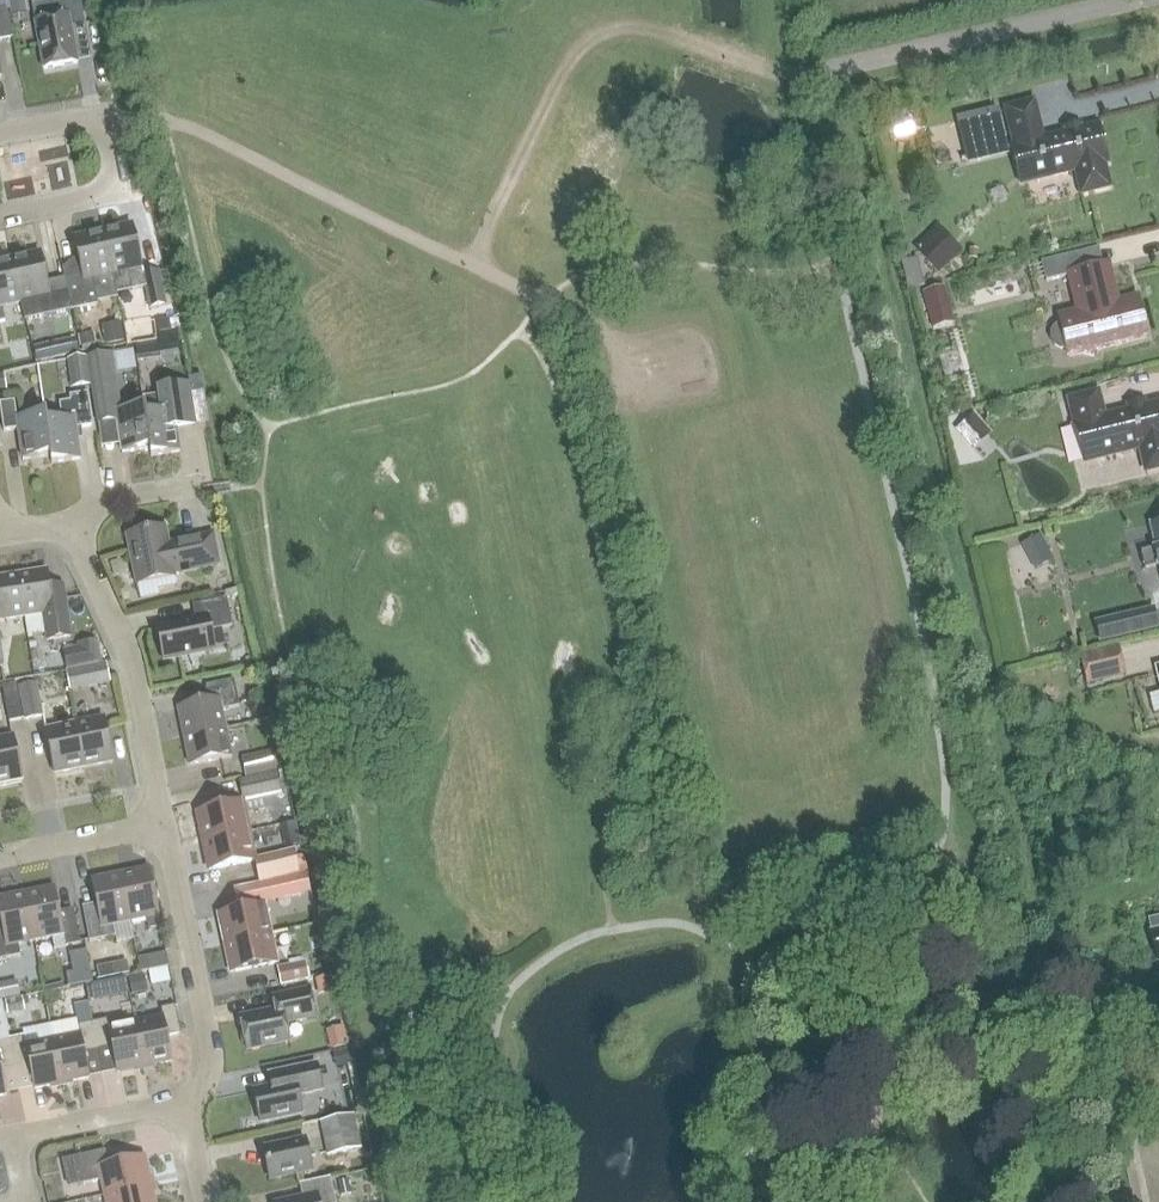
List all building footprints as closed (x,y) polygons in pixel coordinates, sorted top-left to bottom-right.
[(10,17),(27,13),(24,0),(7,0),(10,17)] [(84,26),(80,0),(65,0),(49,3),(52,20),(34,23),(43,70),(77,64),(70,28),(84,26)] [(12,39),(7,11),(0,12),(0,41),(12,39)] [(956,118),(968,165),(1009,155),(997,108),(956,118)] [(1094,128),(1010,148),(1019,187),(1075,174),(1080,195),(1108,188),(1103,165),(1107,164),(1099,133),(1094,128)] [(937,225),(914,247),(939,273),(962,251),(937,225)] [(113,276),(128,273),(132,290),(145,287),(150,309),(166,305),(159,272),(142,275),(131,226),(102,232),(112,276),(113,276)] [(97,306),(96,303),(117,298),(113,276),(112,276),(102,232),(74,238),(81,270),(63,274),(64,280),(70,308),(71,311),(97,306)] [(70,308),(64,280),(46,284),(39,253),(10,260),(20,304),(23,318),(70,308)] [(1147,337),(1140,311),(1137,298),(1117,303),(1108,265),(1080,272),(1075,254),(1041,262),(1045,282),(1069,276),(1077,312),(1058,317),(1060,324),(1054,328),(1050,333),(1050,340),(1053,346),(1059,350),(1066,350),(1068,357),(1082,354),(1094,357),(1097,350),(1147,337)] [(924,288),(917,259),(901,263),(908,292),(924,288)] [(2,308),(20,304),(10,260),(0,262),(0,323),(5,322),(2,308)] [(942,288),(922,293),(932,330),(952,325),(942,288)] [(170,321),(155,323),(157,334),(171,332),(170,321)] [(120,323),(101,327),(105,346),(124,342),(120,323)] [(157,335),(158,342),(145,344),(137,346),(136,346),(136,347),(138,364),(161,360),(160,354),(179,352),(176,332),(157,335)] [(94,333),(78,336),(80,347),(96,344),(94,333)] [(75,338),(33,348),(36,364),(79,354),(75,338)] [(105,355),(87,358),(97,424),(116,421),(121,454),(149,450),(150,450),(144,415),(145,415),(144,407),(122,410),(113,354),(105,355)] [(71,389),(91,386),(86,358),(67,361),(71,389)] [(158,396),(143,399),(144,407),(145,415),(144,415),(150,450),(149,450),(150,457),(179,453),(176,430),(195,427),(194,418),(189,384),(157,389),(158,396)] [(61,420),(46,422),(45,422),(50,457),(51,465),(80,461),(75,429),(92,427),(87,394),(69,396),(70,402),(58,404),(61,420)] [(1076,427),(1074,427),(1083,463),(1140,449),(1146,472),(1158,468),(1158,404),(1104,418),(1098,394),(1069,401),(1076,427)] [(46,422),(45,414),(16,418),(14,402),(0,404),(0,410),(3,432),(17,430),(22,461),(50,457),(45,422),(46,422)] [(991,434),(973,415),(956,431),(974,450),(991,434)] [(1140,553),(1145,570),(1158,567),(1158,523),(1150,525),(1156,549),(1140,553)] [(174,576),(218,567),(212,536),(168,545),(165,529),(126,537),(136,586),(175,578),(174,576)] [(1021,546),(1029,560),(1048,550),(1040,535),(1021,546)] [(18,576),(24,618),(42,615),(46,641),(70,638),(65,600),(63,584),(48,587),(46,571),(18,576)] [(18,576),(0,578),(0,622),(24,618),(18,576)] [(162,661),(214,650),(210,632),(232,627),(226,599),(192,606),(195,622),(156,629),(162,661)] [(1154,608),(1095,622),(1100,644),(1158,629),(1154,608)] [(67,672),(102,665),(97,642),(78,645),(79,649),(63,652),(67,672)] [(1124,677),(1117,648),(1079,656),(1086,686),(1124,677)] [(107,664),(102,665),(67,672),(70,691),(110,684),(107,664)] [(183,738),(225,729),(221,712),(239,708),(233,681),(205,687),(208,704),(177,710),(183,738)] [(43,717),(36,683),(18,686),(25,720),(43,717)] [(3,687),(9,722),(23,720),(17,685),(3,687)] [(74,725),(83,769),(112,763),(103,719),(74,725)] [(54,775),(83,769),(74,725),(45,731),(54,775)] [(225,729),(183,738),(189,766),(231,758),(225,729)] [(21,782),(12,737),(0,740),(0,786),(21,782)] [(246,780),(277,773),(273,753),(242,759),(246,780)] [(277,773),(246,780),(239,781),(243,801),(282,792),(277,773)] [(196,814),(202,843),(249,833),(242,804),(196,814)] [(264,853),(303,844),(297,822),(259,831),(264,853)] [(255,862),(254,859),(249,833),(202,843),(208,872),(255,862)] [(255,862),(260,884),(288,878),(300,875),(300,874),(308,873),(304,858),(297,859),(295,851),(254,859),(255,862)] [(149,869),(120,875),(129,923),(145,920),(148,931),(160,929),(149,869)] [(120,875),(91,881),(97,911),(83,914),(89,943),(115,938),(116,945),(133,941),(129,923),(120,875)] [(300,875),(288,878),(260,884),(264,901),(291,895),(292,900),(305,898),(300,875)] [(53,888),(25,894),(34,942),(51,939),(53,950),(79,945),(74,916),(60,919),(53,888)] [(25,894),(0,899),(0,922),(2,930),(0,931),(0,960),(20,956),(18,945),(34,942),(25,894)] [(218,916),(224,945),(270,935),(264,906),(218,916)] [(1158,963),(1158,917),(1147,919),(1157,963),(1158,963)] [(270,935),(224,945),(230,974),(276,964),(270,935)] [(140,974),(168,968),(165,954),(137,960),(140,974)] [(277,969),(280,986),(309,980),(305,963),(277,969)] [(112,977),(110,965),(96,968),(98,980),(112,977)] [(89,969),(66,974),(68,988),(92,983),(89,969)] [(129,979),(132,995),(148,992),(145,976),(129,979)] [(0,985),(0,998),(1,1001),(20,997),(17,981),(0,985)] [(285,1024),(299,1021),(315,1018),(309,991),(272,998),(275,1012),(240,1020),(246,1050),(288,1041),(285,1024)] [(22,998),(5,1001),(8,1015),(25,1012),(22,998)] [(135,1024),(144,1068),(171,1063),(166,1038),(180,1035),(174,1007),(160,1010),(162,1018),(135,1024)] [(77,1026),(76,1021),(49,1026),(61,1085),(88,1080),(83,1055),(97,1052),(91,1023),(77,1026)] [(91,1023),(97,1052),(111,1049),(116,1074),(144,1068),(135,1024),(108,1029),(106,1021),(91,1023)] [(14,1069),(29,1066),(34,1091),(61,1085),(49,1026),(22,1032),(23,1037),(9,1040),(14,1069)] [(343,1028),(325,1032),(329,1051),(348,1047),(343,1028)] [(9,1040),(0,1042),(0,1097),(5,1096),(0,1071),(14,1069),(9,1040)] [(298,1097),(313,1094),(321,1092),(315,1065),(269,1075),(272,1089),(253,1093),(259,1123),(301,1114),(298,1097)] [(327,1157),(360,1151),(352,1117),(320,1124),(327,1157)] [(269,1180),(311,1171),(304,1141),(262,1150),(269,1180)] [(103,1197),(151,1186),(145,1158),(108,1166),(105,1152),(76,1158),(82,1185),(100,1182),(103,1197)] [(330,1179),(299,1186),(302,1200),(292,1201),(335,1201),(330,1179)] [(151,1186),(103,1197),(105,1201),(154,1201),(151,1186)]
